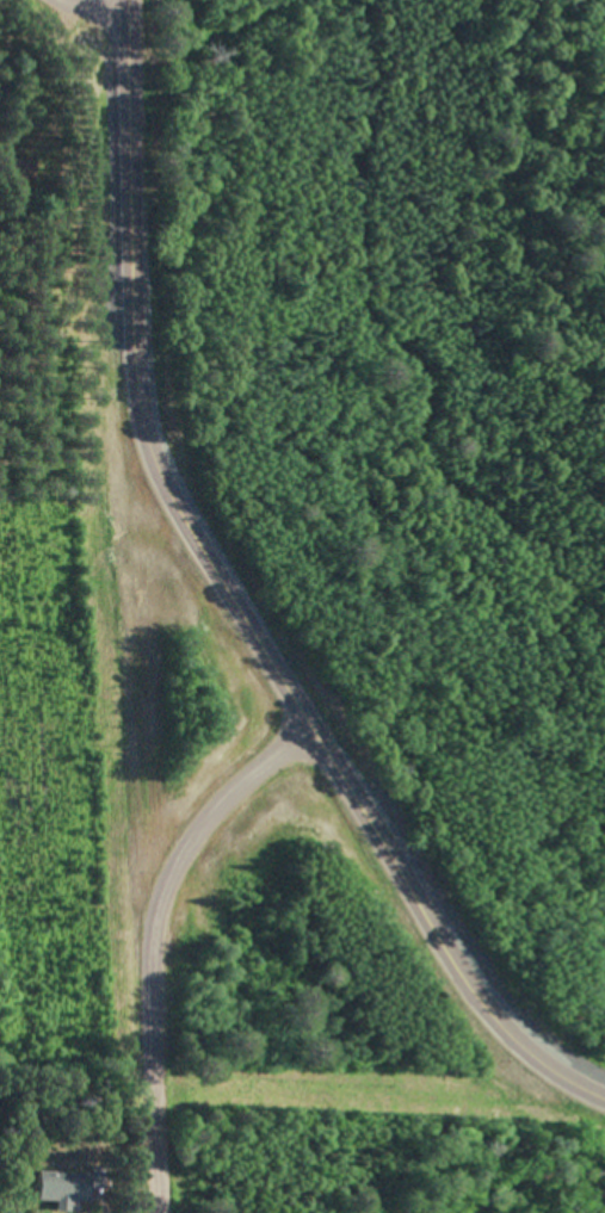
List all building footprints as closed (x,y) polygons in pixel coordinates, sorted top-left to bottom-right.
[(93,1173),(35,1172),(34,1205),(70,1206),(71,1202),(92,1202),(92,1185),(109,1185),(109,1168),(93,1168),(93,1173)]
